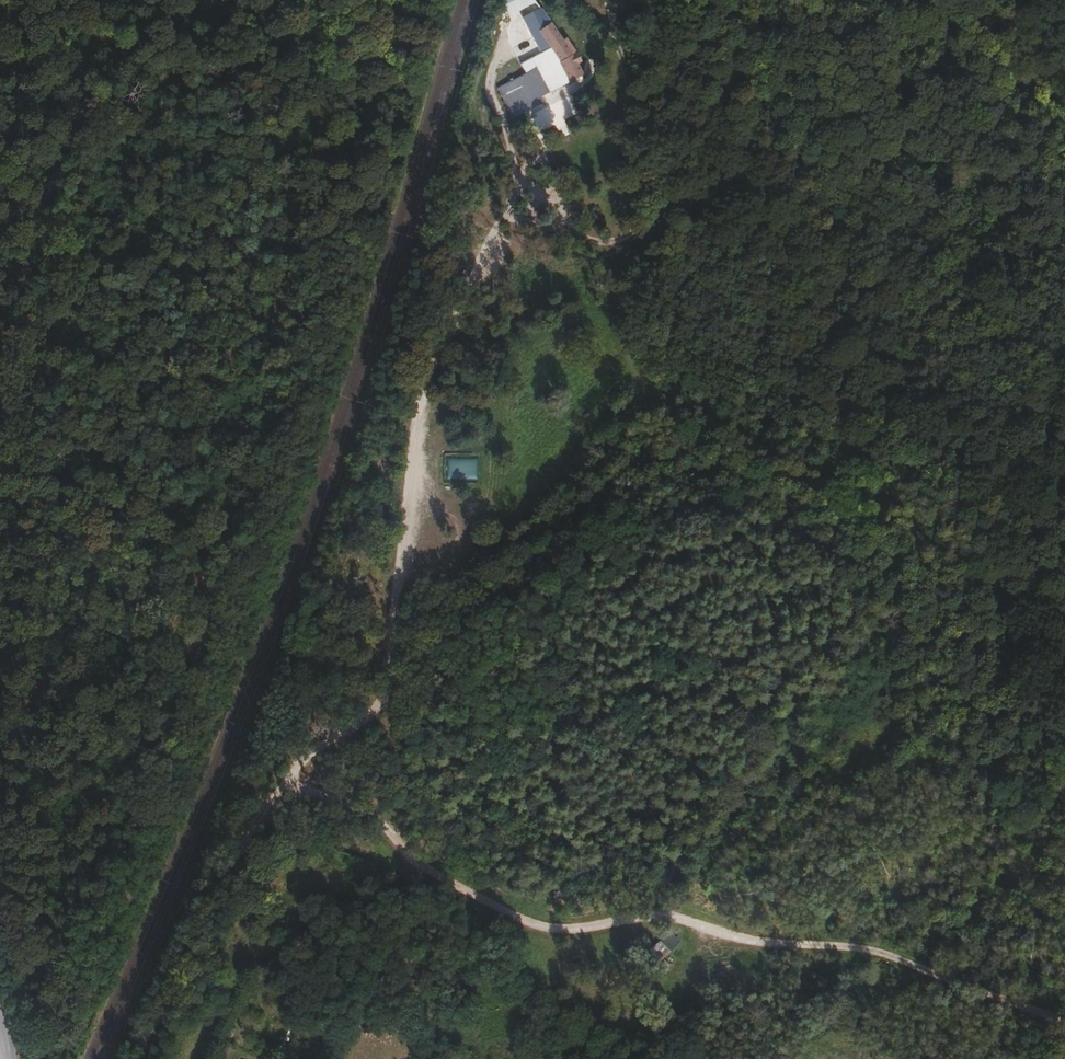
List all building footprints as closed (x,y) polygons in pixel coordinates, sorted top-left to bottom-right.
[(514,19),(538,6),(535,0),(506,0),(504,1),(514,19)] [(319,35),(308,44),(318,57),(329,48),(319,35)] [(553,47),(522,62),(526,70),(536,65),(552,97),(541,103),(529,109),(544,142),(588,120),(553,47)] [(184,281),(173,290),(183,302),(194,294),(184,281)] [(93,472),(82,480),(92,493),(103,484),(93,472)]
